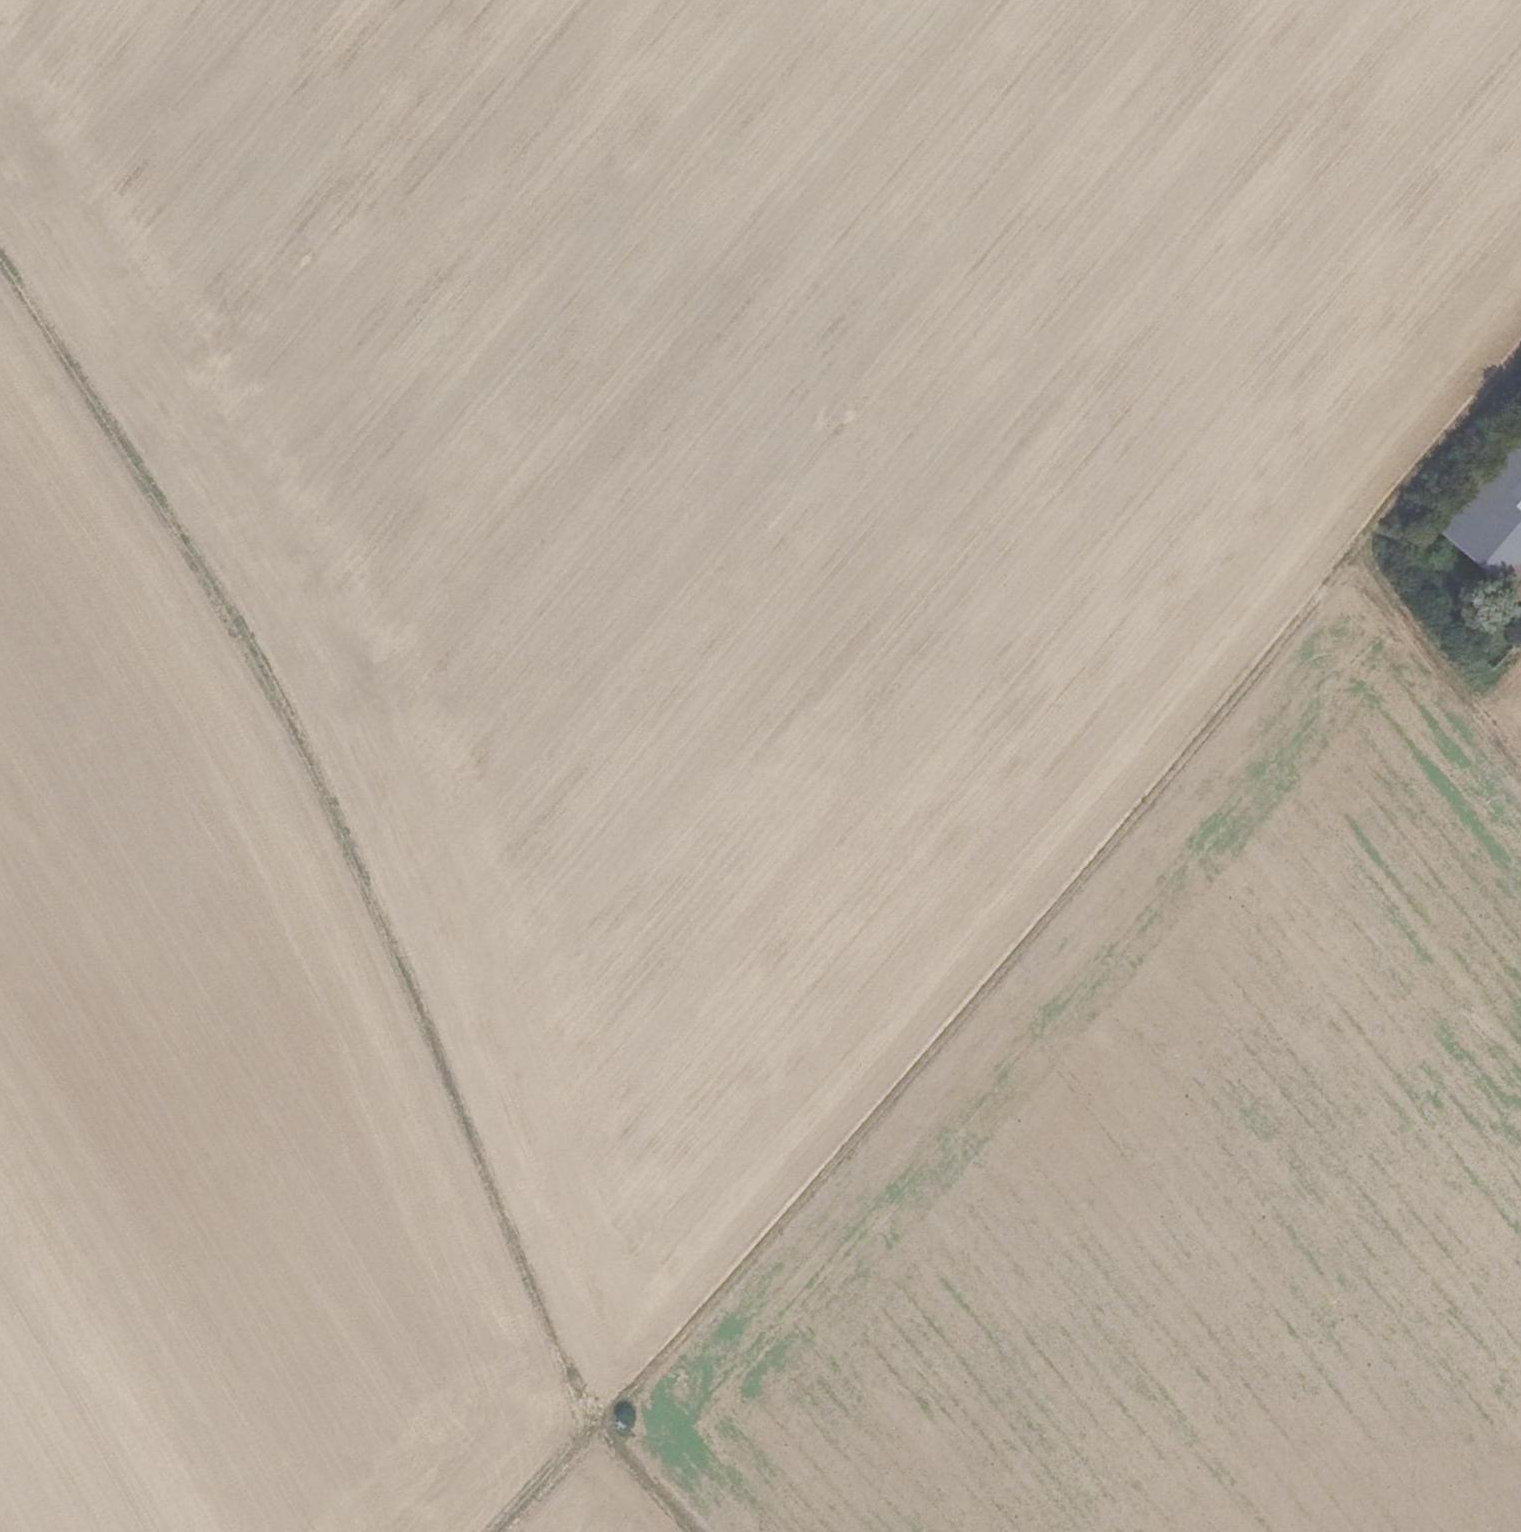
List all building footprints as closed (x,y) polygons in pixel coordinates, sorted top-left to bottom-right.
[(1520,597),(1520,452),(1446,540),(1517,601),(1520,597)]
